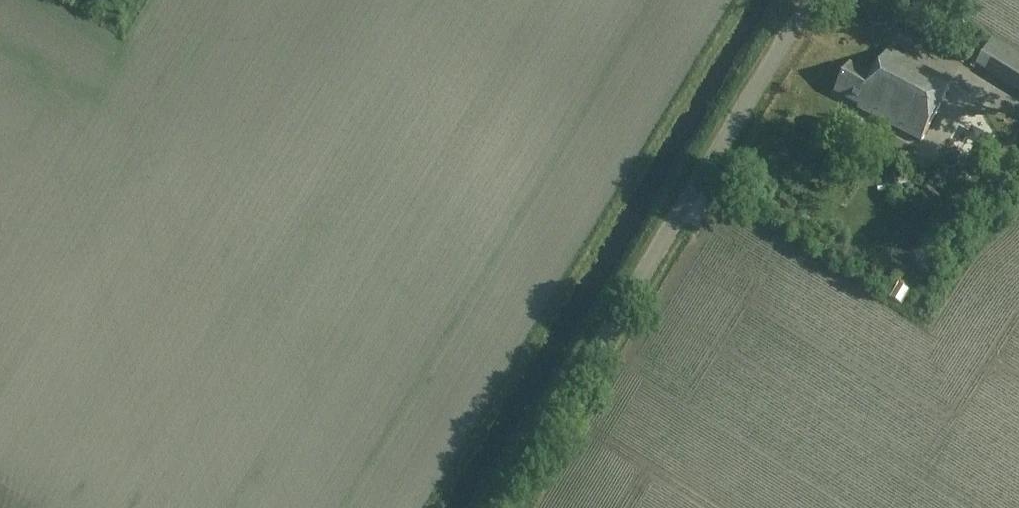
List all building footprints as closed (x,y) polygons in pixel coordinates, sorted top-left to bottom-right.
[(994,39),(977,65),(1018,92),(1018,54),(994,39)] [(952,84),(889,51),(874,78),(850,65),(835,94),(859,107),(858,109),(922,142),(952,84)] [(993,135),(977,108),(960,117),(976,145),(993,135)]
